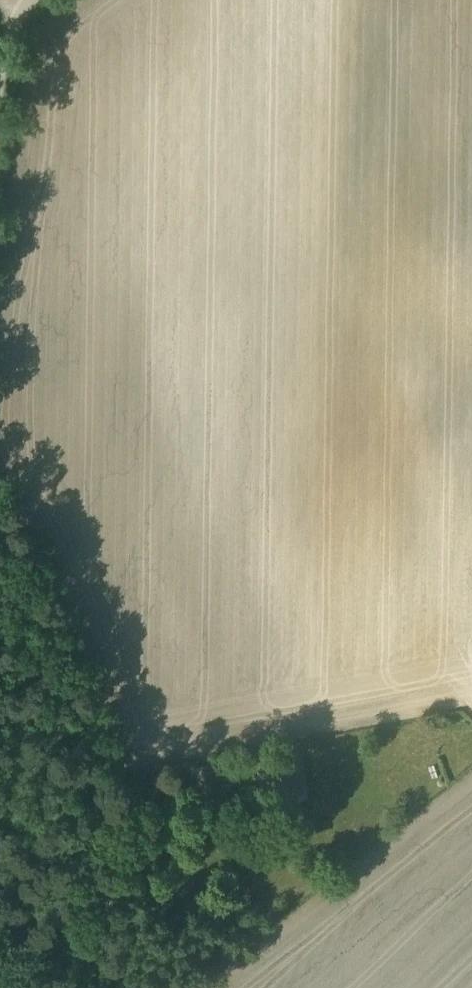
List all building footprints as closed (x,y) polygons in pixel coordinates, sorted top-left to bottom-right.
[(299,760),(260,767),(267,806),(306,799),(299,760)]
